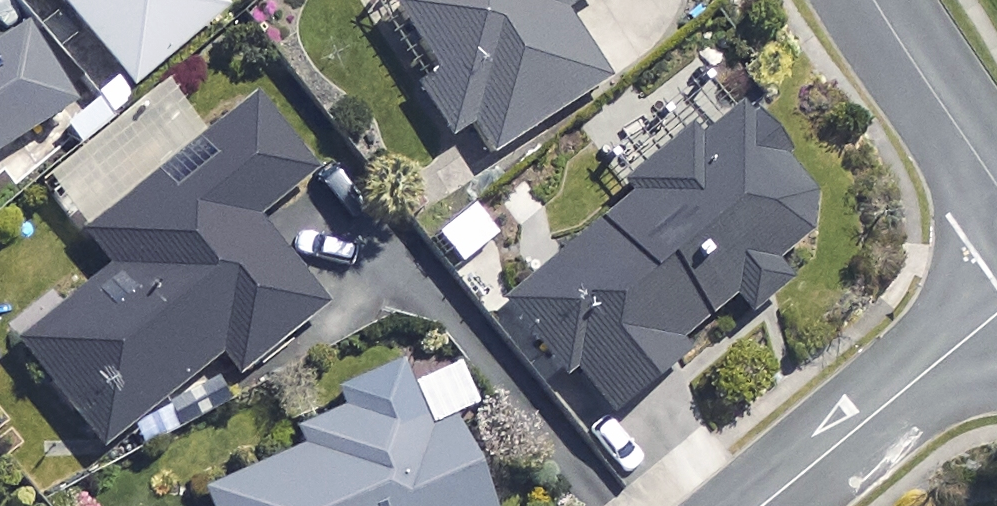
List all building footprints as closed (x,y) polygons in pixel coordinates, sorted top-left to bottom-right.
[(133,90),(223,14),(212,0),(56,0),(133,90)] [(393,20),(434,85),(416,96),(449,148),(472,134),(490,163),(605,89),(558,14),(580,0),(424,0),(393,20)] [(19,25),(0,37),(0,159),(74,113),(19,25)] [(616,430),(788,285),(780,276),(825,238),(806,215),(822,202),(737,100),(620,199),(628,208),(504,313),(564,385),(572,378),(616,430)] [(311,180),(256,109),(83,244),(111,280),(19,350),(101,455),(222,361),(237,380),(323,313),(254,224),(311,180)] [(465,363),(297,440),(302,452),(206,496),(210,505),(492,505),(456,428),(488,413),(465,363)]
